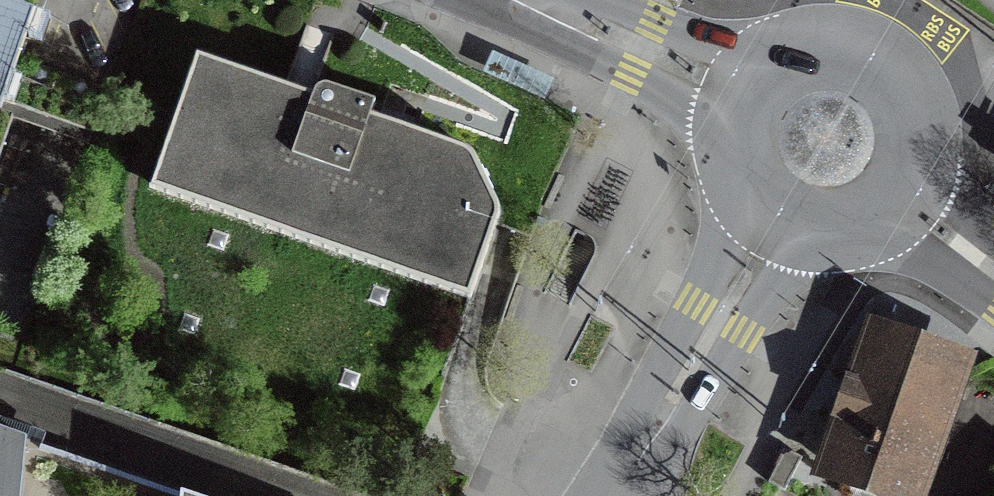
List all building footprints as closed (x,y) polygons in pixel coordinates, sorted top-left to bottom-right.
[(34,12),(0,0),(0,110),(34,12)] [(551,80),(493,54),(485,71),(544,97),(551,80)] [(354,95),(331,87),(321,87),(313,96),(197,55),(151,187),(470,298),(499,211),(473,151),(371,116),(375,103),(354,95)] [(956,362),(878,335),(855,402),(832,469),(909,495),(921,461),(945,393),(956,362)] [(137,409),(37,381),(24,426),(125,454),(137,409)] [(962,398),(945,393),(921,461),(938,467),(962,398)] [(0,430),(0,495),(185,495),(0,430)] [(802,457),(786,448),(768,481),(785,490),(802,457)]
